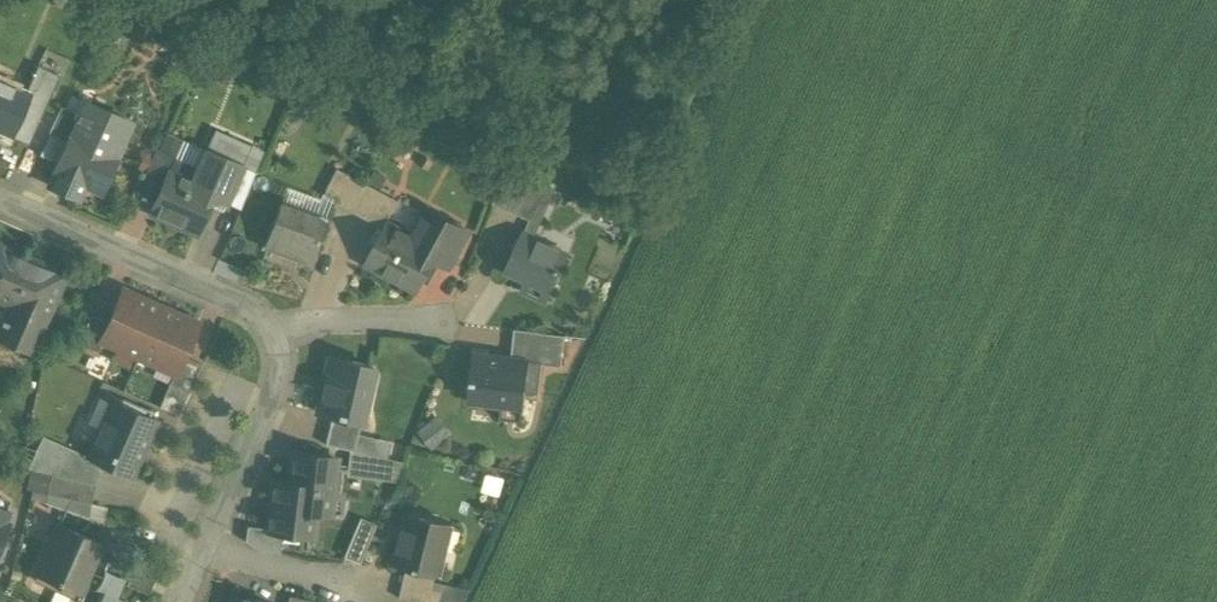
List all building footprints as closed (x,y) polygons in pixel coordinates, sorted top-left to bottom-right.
[(25,91),(31,94),(12,137),(28,145),(60,75),(38,65),(25,91)] [(0,80),(0,132),(11,137),(12,137),(31,94),(25,91),(0,80)] [(79,115),(62,107),(49,134),(68,143),(75,129),(81,116),(79,115)] [(95,138),(75,129),(68,143),(54,172),(55,172),(50,185),(80,198),(85,185),(100,191),(100,192),(101,193),(133,122),(107,111),(95,138)] [(242,166),(255,172),(263,152),(214,131),(206,150),(242,166)] [(192,181),(206,150),(167,133),(159,150),(175,158),(169,171),(171,171),(171,172),(192,181)] [(156,149),(144,176),(163,184),(169,171),(175,158),(159,150),(156,149)] [(242,166),(206,150),(192,181),(215,191),(213,197),(226,203),(242,166)] [(242,166),(226,203),(240,209),(255,172),(242,166)] [(365,183),(338,169),(323,196),(353,213),(365,183)] [(531,179),(507,170),(492,204),(515,214),(531,179)] [(192,181),(171,172),(171,171),(169,171),(163,184),(149,214),(196,234),(213,197),(215,191),(192,181)] [(531,179),(515,214),(530,220),(532,221),(547,187),(531,179)] [(393,198),(365,183),(353,213),(378,226),(393,198)] [(530,220),(524,234),(534,238),(556,190),(547,187),(532,221),(530,220)] [(330,223),(280,204),(265,245),(315,263),(330,223)] [(468,230),(428,209),(413,237),(440,251),(437,256),(450,263),(468,230)] [(413,237),(388,223),(366,264),(399,282),(400,280),(417,290),(416,291),(418,292),(435,259),(437,256),(440,251),(413,237)] [(534,238),(524,234),(507,271),(527,279),(522,291),(546,302),(568,254),(534,238)] [(0,247),(0,299),(12,304),(6,319),(2,317),(0,322),(0,323),(4,324),(0,332),(0,340),(30,353),(64,275),(62,274),(62,276),(44,269),(45,267),(0,247)] [(450,263),(437,256),(435,259),(446,265),(445,267),(447,268),(450,263)] [(161,308),(123,291),(108,323),(101,340),(102,340),(139,356),(161,308)] [(198,324),(161,308),(139,356),(175,372),(176,373),(184,356),(198,324)] [(108,323),(91,315),(78,344),(97,352),(102,340),(101,340),(108,323)] [(541,333),(515,330),(511,359),(543,363),(542,365),(561,368),(565,337),(540,334),(541,333)] [(511,359),(474,355),(469,400),(470,400),(470,399),(522,406),(522,407),(523,407),(525,393),(539,395),(542,365),(543,363),(511,359)] [(202,364),(184,356),(176,373),(175,372),(170,384),(189,393),(202,364)] [(373,368),(329,358),(317,413),(331,416),(360,423),(373,368)] [(155,421),(113,402),(89,457),(131,475),(155,421)] [(360,423),(331,416),(325,444),(353,451),(357,434),(360,423)] [(418,427),(428,448),(452,436),(441,416),(418,427)] [(357,434),(353,451),(386,459),(391,442),(357,434)] [(56,476),(66,455),(45,445),(33,471),(56,476)] [(386,459),(353,451),(350,471),(384,475),(386,459)] [(290,476),(289,484),(274,483),(268,531),(312,537),(315,513),(329,515),(329,514),(327,513),(330,493),(332,493),(336,459),(293,454),(292,455),(295,456),(292,476),(290,476)] [(101,470),(66,455),(56,476),(95,484),(101,470)] [(56,476),(51,475),(51,476),(47,493),(47,494),(91,504),(95,484),(56,476)] [(88,518),(91,504),(47,494),(47,493),(33,490),(31,498),(88,518)] [(10,523),(5,521),(9,512),(0,508),(0,544),(10,523)] [(451,523),(407,513),(394,564),(407,567),(433,574),(438,575),(438,574),(437,574),(450,524),(451,523)] [(101,543),(58,524),(36,575),(38,575),(38,574),(58,582),(57,584),(79,594),(101,543)] [(282,539),(268,537),(266,550),(279,553),(282,539)] [(156,576),(135,567),(127,585),(148,594),(156,576)] [(407,567),(400,598),(415,601),(440,601),(442,591),(433,588),(436,574),(433,574),(407,567)] [(100,594),(97,601),(119,601),(100,594)]
